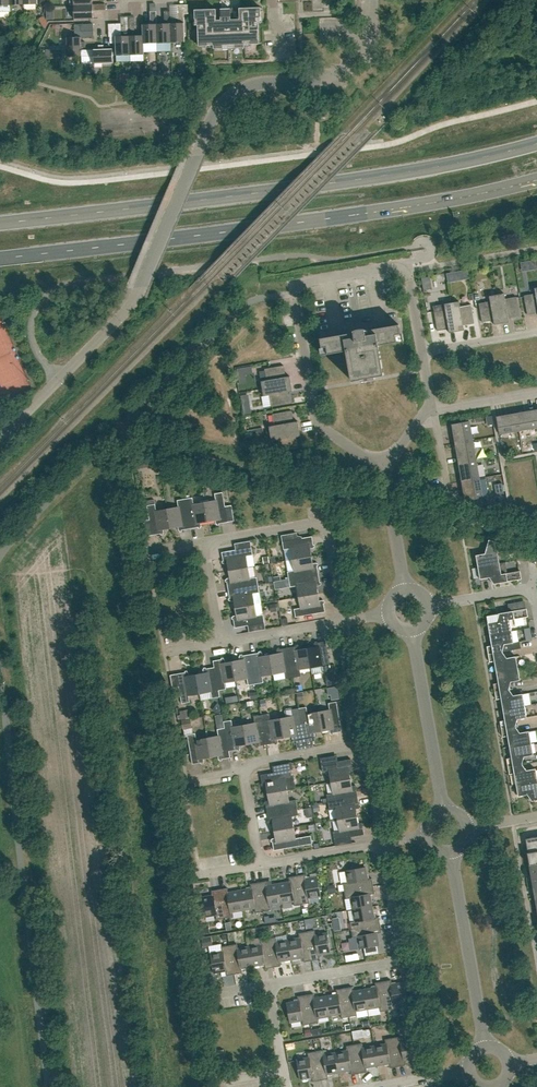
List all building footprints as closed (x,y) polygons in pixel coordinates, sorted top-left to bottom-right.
[(10,12),(10,5),(9,5),(9,0),(0,0),(0,12),(10,12)] [(92,5),(73,6),(74,20),(93,19),(93,11),(105,11),(105,5),(92,5)] [(170,24),(171,43),(185,42),(184,14),(188,14),(188,5),(179,5),(180,11),(178,11),(178,23),(170,24)] [(142,25),(143,36),(143,44),(157,43),(156,24),(156,6),(150,6),(151,24),(142,25)] [(259,45),(258,18),(261,18),(260,8),(239,9),(240,20),(231,20),(230,9),(194,10),(194,19),(197,19),(198,47),(208,46),(208,43),(213,43),(213,49),(223,49),(223,46),(235,46),(235,48),(244,48),(244,42),(250,42),(250,45),(259,45)] [(170,24),(170,11),(164,11),(164,24),(156,24),(157,43),(171,43),(170,24)] [(143,44),(143,36),(134,36),(134,18),(128,18),(129,36),(130,55),(144,55),(143,44)] [(129,36),(121,36),(121,24),(114,24),(114,37),(115,37),(116,55),(130,55),(129,36)] [(81,50),(81,48),(85,48),(85,42),(81,42),(81,38),(93,38),(93,25),(74,25),(75,38),(66,38),(67,57),(81,56),(81,50)] [(81,50),(81,56),(94,56),(94,64),(113,64),(112,49),(103,50),(103,45),(98,46),(98,50),(81,50)] [(131,75),(121,74),(121,83),(130,84),(131,75)] [(454,273),(447,274),(448,283),(456,282),(454,273)] [(534,288),(535,293),(524,295),(527,315),(536,313),(536,288),(534,288)] [(502,323),(509,322),(509,318),(520,316),(517,297),(505,299),(504,293),(497,295),(502,323)] [(494,321),(494,325),(502,323),(497,295),(489,296),(490,301),(479,303),(482,323),(494,321)] [(460,307),(459,301),(452,303),(457,331),(464,330),(463,326),(475,324),(471,305),(460,307)] [(448,328),(449,333),(457,331),(452,303),(444,304),(445,309),(434,311),(437,330),(448,328)] [(379,345),(402,341),(401,336),(399,324),(368,330),(369,335),(366,335),(365,329),(364,329),(362,328),(361,328),(359,329),(358,329),(356,329),(355,330),(353,331),(355,337),(352,338),(351,333),(320,338),(323,355),(346,351),(352,381),(384,375),(379,345)] [(284,365),(265,369),(267,380),(261,381),(262,389),(291,384),(290,376),(286,377),(284,365)] [(262,389),(264,396),(269,395),(271,406),(290,403),(288,392),(293,391),(291,384),(262,389)] [(251,403),(243,404),(244,413),(252,412),(251,403)] [(519,431),(536,428),(536,423),(535,410),(516,413),(519,431)] [(299,429),(298,421),(294,422),(292,411),(272,414),(274,425),(269,426),(270,434),(299,429)] [(516,413),(496,416),(499,434),(519,431),(516,413)] [(473,440),(469,421),(452,424),(455,444),(473,440)] [(258,424),(249,426),(250,434),(259,433),(258,424)] [(296,437),(300,436),(299,429),(270,434),(272,441),(277,440),(279,452),(298,448),(296,437)] [(476,459),(473,440),(455,444),(458,462),(476,459)] [(479,478),(476,459),(458,462),(462,481),(479,478)] [(471,499),(483,498),(479,478),(462,481),(465,501),(471,499)] [(215,494),(216,500),(205,502),(208,522),(215,520),(216,524),(228,522),(223,492),(215,494)] [(194,504),(193,497),(185,499),(190,528),(201,526),(201,523),(208,522),(205,502),(194,504)] [(483,498),(471,499),(473,507),(484,505),(483,498)] [(185,499),(177,500),(178,507),(167,509),(171,528),(178,527),(179,531),(190,528),(185,499)] [(164,533),(163,529),(171,528),(167,509),(156,510),(155,504),(147,505),(152,535),(164,533)] [(282,541),(284,550),(290,548),(292,559),(312,556),(310,549),(314,548),(312,536),(282,541)] [(488,553),(476,555),(478,567),(499,563),(498,552),(502,551),(504,544),(489,540),(487,546),(488,553)] [(224,564),(227,563),(229,571),(248,567),(246,556),(253,555),(251,547),(222,552),(224,564)] [(294,570),(288,572),(289,579),(319,574),(317,563),(313,563),(312,556),(292,559),(294,570)] [(480,579),(492,577),(494,583),(493,583),(493,584),(521,579),(520,571),(501,574),(499,563),(478,567),(480,579)] [(229,571),(230,578),(226,578),(228,590),(258,585),(257,577),(250,578),(248,567),(229,571)] [(289,579),(290,587),(297,586),(299,597),(318,593),(317,586),(321,585),(319,574),(289,579)] [(253,593),(259,592),(258,585),(228,590),(230,601),(234,601),(235,608),(255,604),(253,593)] [(294,609),(295,617),(325,612),(323,600),(319,601),(318,593),(299,597),(301,608),(294,609)] [(263,614),(257,616),(255,604),(235,608),(236,615),(233,616),(235,628),(265,622),(263,614)] [(488,622),(488,623),(490,635),(511,631),(509,620),(528,617),(526,609),(499,613),(499,614),(487,616),(488,622)] [(492,645),(487,646),(488,654),(503,652),(503,651),(502,651),(501,645),(513,643),(511,631),(490,635),(492,645)] [(314,643),(315,647),(307,648),(311,668),(322,666),(323,672),(331,671),(326,641),(314,643)] [(300,649),(300,646),(288,648),(293,677),(301,676),(300,669),(311,668),(307,648),(300,649)] [(277,650),(277,653),(270,654),(273,674),(284,672),(286,679),(293,677),(288,648),(277,650)] [(263,656),(262,652),(251,654),(256,684),(264,682),(262,676),(273,674),(270,654),(263,656)] [(490,662),(495,661),(497,672),(518,668),(516,656),(504,658),(502,652),(503,652),(488,654),(490,662)] [(239,656),(240,660),(233,661),(236,681),(247,679),(248,685),(256,684),(251,654),(239,656)] [(225,659),(213,661),(214,667),(218,690),(219,690),(226,689),(225,683),(236,681),(233,661),(225,662),(225,659)] [(203,669),(204,673),(196,674),(200,694),(211,692),(212,698),(220,697),(219,690),(218,690),(214,667),(203,669)] [(498,683),(493,684),(495,691),(509,689),(508,682),(520,680),(518,668),(497,672),(498,683)] [(190,702),(189,696),(200,694),(196,674),(189,675),(188,672),(177,674),(182,703),(190,702)] [(327,685),(336,684),(335,677),(326,678),(327,685)] [(496,699),(501,698),(503,709),(525,706),(522,694),(510,696),(509,689),(495,691),(496,699)] [(328,703),(330,709),(319,711),(322,731),(329,730),(330,733),(342,731),(336,702),(328,703)] [(505,720),(500,721),(501,729),(516,726),(515,726),(514,720),(527,717),(525,706),(503,709),(505,720)] [(307,713),(306,707),(299,708),(304,738),(315,736),(315,732),(322,731),(319,711),(307,713)] [(286,710),(287,717),(281,718),(285,737),(292,736),(292,740),(304,738),(299,708),(286,710)] [(270,720),(269,713),(261,715),(266,744),(278,742),(277,739),(285,737),(281,718),(270,720)] [(254,743),(255,746),(266,744),(261,715),(254,716),(255,723),(244,725),(247,744),(254,743)] [(188,722),(182,723),(182,720),(178,720),(180,731),(189,730),(188,722)] [(240,749),(240,745),(247,744),(244,725),(233,726),(231,720),(223,721),(225,728),(229,751),(240,749)] [(503,737),(508,736),(510,747),(531,743),(529,731),(517,733),(516,727),(516,726),(501,729),(503,737)] [(219,759),(230,757),(229,751),(225,728),(218,729),(217,729),(218,736),(207,738),(211,757),(218,756),(219,759)] [(204,762),(204,758),(211,757),(207,738),(196,739),(195,733),(187,734),(192,764),(204,762)] [(510,747),(512,758),(507,758),(508,766),(522,764),(522,763),(522,764),(521,757),(533,755),(531,743),(510,747)] [(329,771),(331,782),(351,779),(349,771),(353,771),(351,759),(321,764),(323,772),(329,771)] [(509,774),(514,773),(516,784),(536,780),(536,777),(536,768),(523,771),(522,764),(508,766),(509,774)] [(263,786),(266,786),(268,793),(287,790),(296,788),(295,783),(294,777),(292,776),(291,776),(290,769),(261,775),(263,786)] [(331,782),(333,793),(327,794),(328,802),(358,797),(356,785),(352,786),(351,779),(331,782)] [(518,796),(531,794),(532,800),(531,800),(532,801),(536,800),(536,780),(516,784),(518,796)] [(268,793),(269,800),(265,801),(267,812),(297,807),(296,800),(289,801),(287,790),(268,793)] [(328,802),(329,809),(336,808),(338,819),(357,816),(356,809),(360,808),(358,797),(328,802)] [(267,812),(269,824),(273,823),(274,830),(294,827),(292,816),(298,815),(297,807),(267,812)] [(338,819),(340,830),(333,832),(334,840),(364,834),(362,823),(358,823),(357,816),(338,819)] [(274,830),(275,838),(272,838),(274,850),(312,843),(311,836),(296,838),(294,827),(274,830)] [(528,852),(528,853),(536,851),(536,837),(526,839),(528,852)] [(528,853),(528,852),(527,852),(529,864),(536,863),(536,851),(528,853)] [(347,882),(343,883),(344,891),(373,886),(372,878),(368,879),(365,867),(345,870),(347,882)] [(309,899),(321,896),(317,876),(305,878),(305,874),(297,875),(302,904),(310,903),(309,899)] [(293,901),(294,906),(302,904),(297,875),(289,877),(290,881),(278,883),(282,903),(293,901)] [(267,885),(266,881),(258,882),(263,911),(271,910),(270,905),(282,903),(278,883),(267,885)] [(250,884),(251,888),(239,890),(243,910),(255,908),(255,912),(263,911),(258,882),(250,884)] [(346,899),(350,898),(352,909),(372,906),(370,894),(375,894),(373,886),(344,891),(346,899)] [(224,918),(232,917),(232,912),(243,910),(239,890),(228,892),(227,888),(219,889),(224,918)] [(200,897),(204,917),(216,915),(217,919),(224,918),(219,889),(212,890),(212,895),(200,897)] [(352,909),(354,921),(350,922),(351,930),(380,924),(379,917),(374,917),(372,906),(352,909)] [(381,932),(380,924),(351,930),(353,937),(350,938),(352,950),(379,945),(377,933),(381,932)] [(315,935),(314,930),(307,931),(312,960),(319,959),(319,955),(331,952),(327,932),(315,935)] [(299,933),(299,937),(288,939),(291,959),(303,957),(304,962),(312,960),(307,931),(299,933)] [(276,941),(276,937),(268,938),(273,967),(281,966),(280,961),(291,959),(288,939),(276,941)] [(260,940),(261,944),(249,946),(253,966),(264,964),(265,969),(273,967),(268,938),(260,940)] [(242,973),(241,968),(253,966),(249,946),(238,948),(237,944),(229,945),(234,974),(242,973)] [(226,971),(226,975),(234,974),(229,945),(221,946),(222,951),(210,953),(214,973),(226,971)] [(391,984),(391,980),(383,981),(388,1010),(396,1009),(395,1004),(407,1002),(404,982),(391,984)] [(375,982),(376,987),(364,989),(368,1009),(379,1007),(380,1011),(388,1010),(383,981),(375,982)] [(349,1017),(357,1015),(356,1011),(368,1009),(364,989),(353,991),(352,986),(344,988),(349,1017)] [(341,1014),(341,1018),(349,1017),(344,988),(336,989),(337,994),(326,996),(329,1016),(341,1014)] [(318,1022),(318,1018),(329,1016),(326,996),(314,998),(313,993),(305,995),(311,1024),(318,1022)] [(302,1020),(303,1025),(311,1024),(305,995),(298,996),(298,1000),(286,1003),(290,1023),(302,1020)] [(364,1036),(363,1030),(354,1032),(355,1038),(364,1036)] [(401,1041),(401,1036),(393,1037),(398,1066),(406,1065),(405,1061),(417,1058),(413,1038),(401,1041)] [(385,1039),(386,1043),(374,1045),(378,1065),(389,1063),(390,1068),(398,1066),(393,1037),(385,1039)] [(367,1072),(366,1067),(378,1065),(374,1045),(363,1047),(362,1043),(354,1044),(359,1073),(367,1072)] [(351,1070),(351,1075),(359,1073),(354,1044),(346,1046),(347,1050),(336,1052),(339,1072),(351,1070)] [(328,1079),(327,1074),(339,1072),(336,1052),(324,1054),(323,1050),(315,1051),(320,1080),(328,1079)] [(312,1077),(313,1081),(320,1080),(315,1051),(308,1053),(308,1057),(296,1059),(300,1079),(312,1077)]
